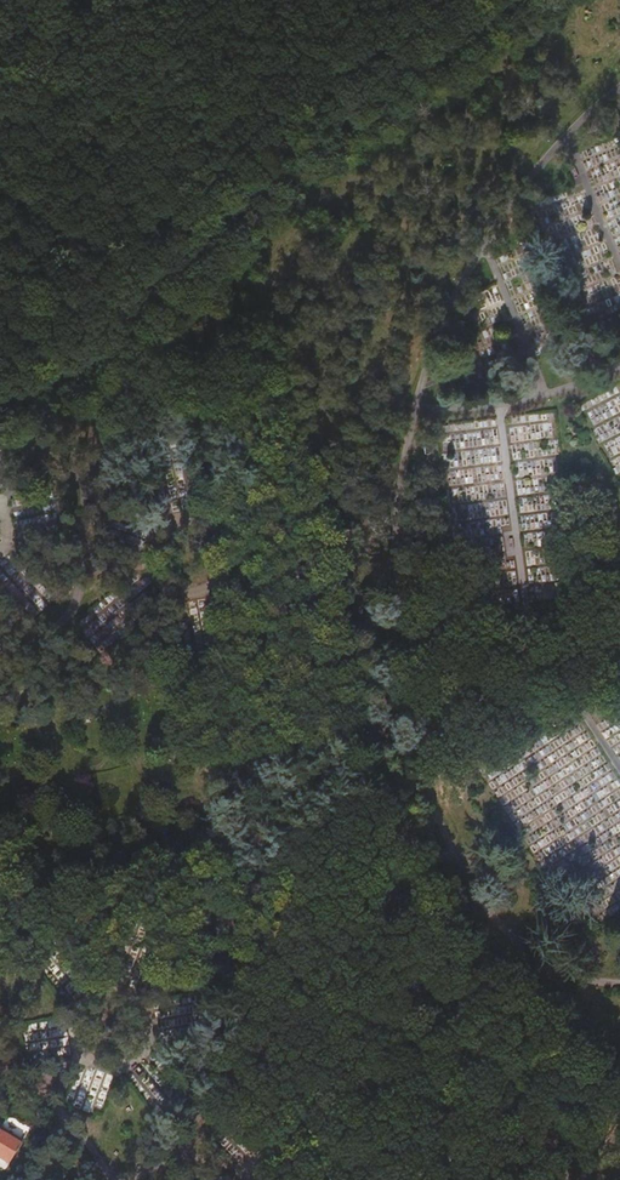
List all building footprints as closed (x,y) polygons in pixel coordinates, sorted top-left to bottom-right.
[(82,1097),(77,1107),(86,1111),(96,1092),(83,1085),(78,1095),(82,1097)] [(25,1141),(0,1129),(0,1157),(14,1164),(25,1141)]
